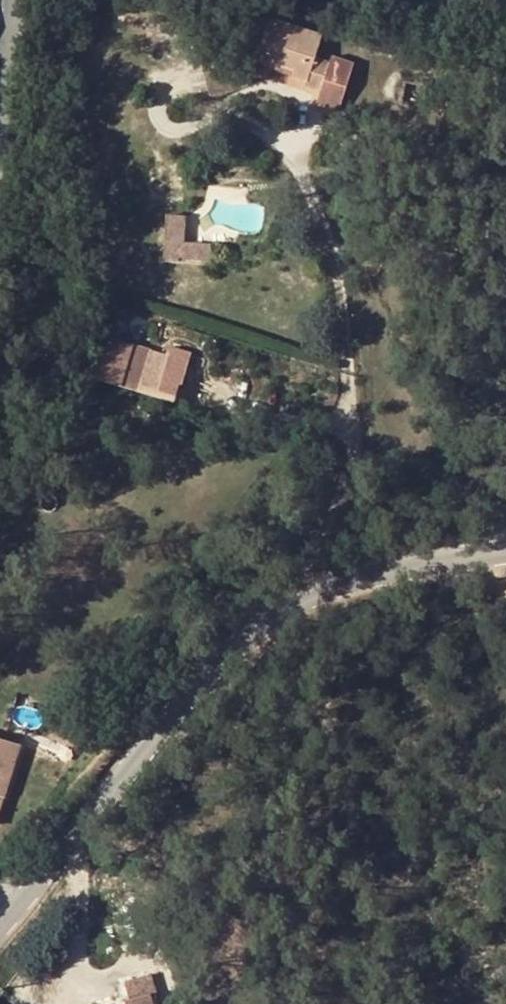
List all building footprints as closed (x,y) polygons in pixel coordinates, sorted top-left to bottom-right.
[(268,19),(255,58),(294,71),(292,77),(307,81),(305,88),(320,92),(316,104),(339,111),(354,64),(331,57),(330,62),(315,57),(322,36),(268,19)] [(294,71),(255,58),(250,74),(268,80),(271,70),(292,77),(294,71)] [(166,215),(163,262),(184,263),(185,243),(187,216),(166,215)] [(185,243),(184,263),(210,265),(212,244),(185,243)] [(99,352),(91,377),(120,386),(127,366),(128,361),(99,352)] [(127,366),(120,386),(174,403),(180,383),(127,366)] [(31,743),(0,735),(0,825),(9,827),(31,743)] [(128,986),(132,1003),(153,1003),(153,1002),(160,1000),(155,979),(128,986)]
